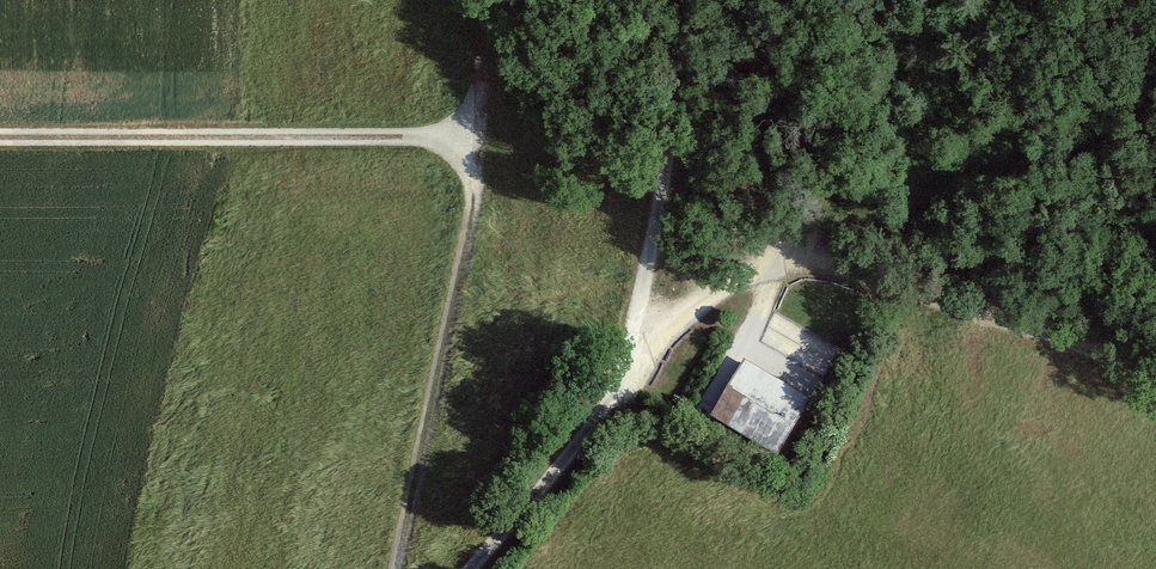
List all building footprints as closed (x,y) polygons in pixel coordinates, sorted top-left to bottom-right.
[(816,399),(750,364),(720,420),(786,456),(816,399)]
